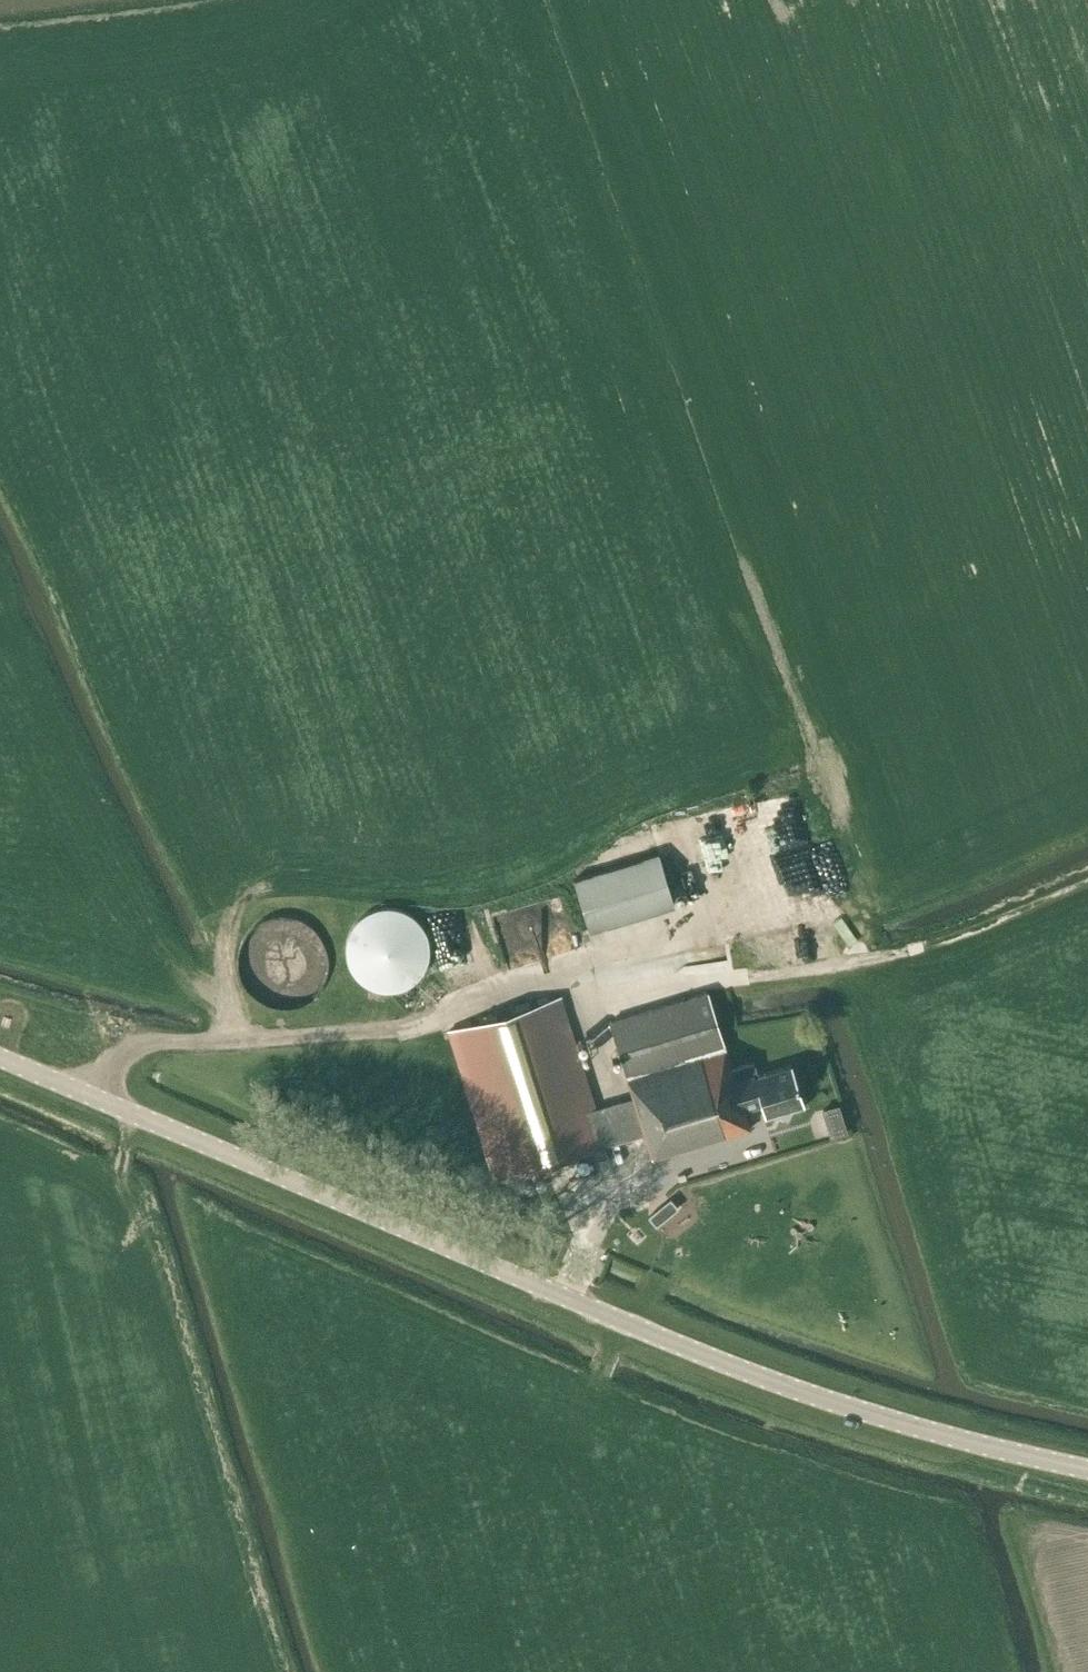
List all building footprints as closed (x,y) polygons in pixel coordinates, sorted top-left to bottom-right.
[(572,878),(588,931),(674,905),(658,852),(572,878)] [(347,937),(345,949),(347,960),(352,971),(360,980),(370,986),(381,990),(393,990),(404,986),(414,980),(422,971),(427,960),(428,949),(427,937),(422,926),(414,917),(404,911),(393,908),(381,908),(370,911),(360,917),(352,926),(347,937)] [(730,1067),(707,991),(609,1021),(632,1097),(594,1108),(559,996),(449,1030),(495,1179),(644,1133),(652,1158),(749,1128),(744,1110),(760,1105),(764,1116),(803,1104),(791,1064),(757,1074),(753,1060),(730,1067)] [(825,1106),(833,1136),(851,1131),(843,1101),(825,1106)] [(621,1217),(634,1261),(665,1252),(652,1208),(621,1217)]
